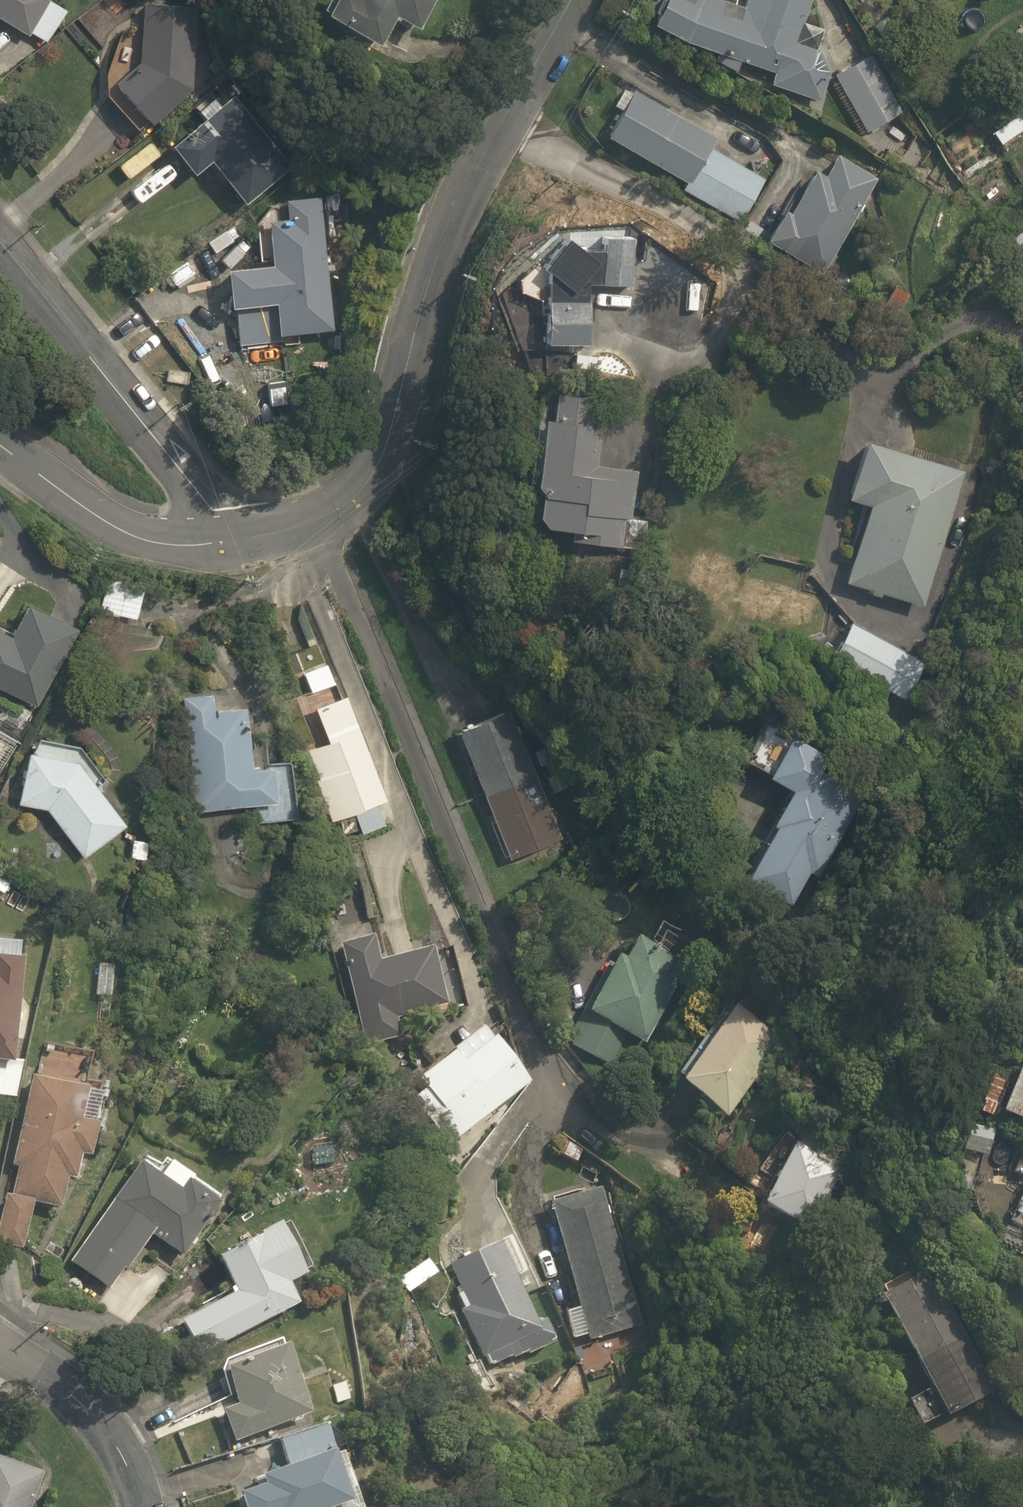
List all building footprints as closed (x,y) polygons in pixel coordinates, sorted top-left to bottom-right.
[(45,45),(66,7),(54,0),(0,0),(0,19),(45,45)] [(320,16),(381,50),(401,13),(428,27),(443,0),(329,0),(320,16)] [(655,27),(772,69),(767,82),(817,100),(827,72),(819,69),(825,52),(797,42),(812,0),(751,0),(746,13),(712,0),(664,0),(655,27)] [(195,4),(142,2),(141,61),(118,83),(154,121),(191,87),(195,4)] [(902,114),(870,60),(834,81),(866,135),(902,114)] [(687,195),(741,224),(766,179),(715,151),(723,136),(633,87),(607,135),(694,182),(687,195)] [(200,111),(206,118),(176,144),(199,170),(210,160),(248,204),(295,164),(234,94),(223,104),(217,97),(200,111)] [(823,177),(809,170),(761,258),(814,287),(873,179),(834,158),(823,177)] [(336,334),(324,196),(264,201),(269,259),(230,263),(237,343),(336,334)] [(524,252),(550,272),(545,343),(588,345),(591,294),(600,283),(629,285),(632,233),(580,230),(579,239),(552,217),(524,252)] [(626,547),(647,408),(598,409),(599,396),(554,395),(552,397),(550,400),(548,402),(546,405),(545,407),(543,410),(542,413),(540,416),(539,418),(538,421),(537,424),(536,427),(535,430),(534,433),(534,436),(533,439),(533,442),(532,445),(532,448),(532,452),(532,455),(532,458),(532,461),(533,464),(533,467),(534,470),(534,473),(535,476),(536,479),(537,482),(538,485),(539,488),(540,491),(542,493),(541,495),(541,496),(541,497),(541,498),(540,499),(540,500),(540,501),(540,503),(540,504),(540,505),(540,506),(540,507),(541,508),(541,510),(541,511),(541,512),(542,513),(542,514),(543,515),(543,516),(544,517),(545,518),(545,519),(546,520),(547,521),(547,522),(548,523),(549,523),(550,524),(551,525),(552,526),(553,526),(554,527),(555,527),(578,531),(577,540),(626,547)] [(917,607),(960,470),(867,441),(850,495),(869,501),(844,583),(917,607)] [(153,586),(104,573),(94,610),(142,623),(153,586)] [(31,707),(69,620),(35,605),(23,634),(0,624),(0,693),(31,707)] [(855,620),(834,652),(905,699),(926,667),(855,620)] [(393,806),(351,690),(312,705),(323,737),(303,744),(333,827),(360,817),(367,834),(383,828),(377,811),(393,806)] [(248,767),(246,707),(208,709),(207,693),(187,694),(192,812),(252,809),(253,830),(294,828),(291,766),(248,767)] [(507,704),(455,727),(512,857),(565,834),(507,704)] [(815,876),(875,777),(767,712),(740,757),(796,791),(737,888),(782,915),(808,871),(815,876)] [(44,809),(81,857),(127,830),(85,758),(25,752),(16,805),(44,809)] [(380,934),(339,945),(366,1044),(407,1033),(402,1015),(453,1001),(438,946),(387,960),(380,934)] [(652,1044),(684,969),(613,938),(569,1041),(610,1058),(621,1030),(652,1044)] [(24,957),(0,954),(0,1099),(18,1101),(23,1057),(13,1056),(24,957)] [(784,1034),(734,999),(677,1080),(728,1115),(784,1034)] [(533,1083),(499,1033),(462,1060),(455,1050),(409,1082),(450,1141),(533,1083)] [(26,1074),(0,1196),(0,1243),(20,1247),(30,1203),(60,1209),(66,1178),(74,1180),(81,1148),(98,1152),(110,1092),(81,1086),(88,1055),(42,1045),(36,1076),(26,1074)] [(1004,1113),(1022,1121),(1022,1069),(1004,1113)] [(846,1152),(801,1130),(763,1208),(809,1230),(846,1152)] [(225,1201),(165,1154),(160,1160),(151,1153),(67,1260),(109,1293),(152,1239),(179,1259),(225,1201)] [(601,1182),(549,1197),(581,1305),(569,1308),(581,1350),(645,1331),(601,1182)] [(286,1221),(217,1252),(235,1293),(183,1316),(199,1352),(303,1305),(292,1280),(309,1272),(286,1221)] [(546,1344),(505,1241),(448,1264),(488,1367),(546,1344)] [(932,1267),(881,1293),(928,1387),(905,1398),(921,1430),(996,1392),(932,1267)] [(220,1411),(232,1443),(312,1413),(288,1346),(223,1370),(236,1406),(220,1411)] [(279,1440),(288,1467),(235,1485),(243,1506),(343,1506),(356,1503),(329,1423),(279,1440)] [(45,1470),(0,1454),(0,1506),(33,1506),(45,1470)]
